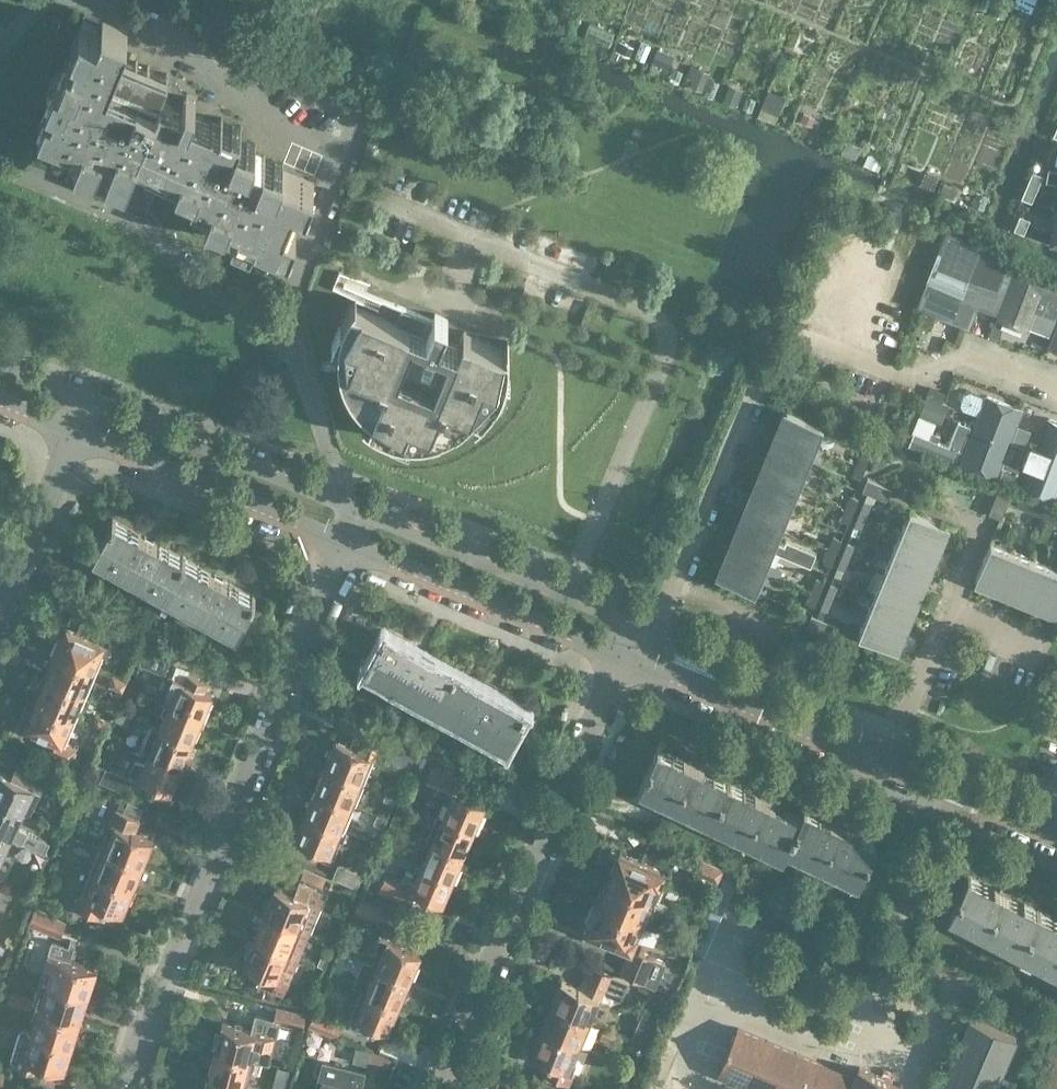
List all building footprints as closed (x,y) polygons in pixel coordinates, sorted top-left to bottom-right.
[(192,190),(210,197),(206,208),(226,217),(228,211),(239,215),(231,235),(251,243),(255,232),(288,246),(296,225),(285,220),(294,198),(306,203),(314,182),(282,169),(285,162),(254,150),(257,143),(239,135),(244,124),(223,115),(221,121),(193,110),(199,95),(189,91),(188,92),(183,90),(183,89),(180,87),(181,86),(179,85),(179,83),(175,81),(176,80),(168,76),(169,72),(120,51),(129,29),(104,19),(99,31),(80,23),(60,73),(57,71),(48,92),(56,95),(52,106),(48,104),(39,124),(73,138),(74,135),(83,139),(76,155),(96,163),(101,153),(110,157),(106,167),(127,175),(134,157),(166,170),(168,165),(178,169),(176,174),(195,182),(192,190)] [(769,88),(759,113),(775,120),(786,95),(769,88)] [(1043,180),(1054,182),(1055,179),(1056,180),(1056,168),(1046,166),(1043,180)] [(1021,197),(1031,202),(1043,174),(1032,170),(1021,197)] [(1011,230),(1021,233),(1026,220),(1017,217),(1011,230)] [(1054,217),(1049,240),(1056,242),(1056,217),(1054,217)] [(914,300),(967,320),(975,301),(993,308),(1014,253),(943,225),(914,300)] [(1042,278),(1015,268),(997,316),(1024,326),(1042,278)] [(1052,287),(1043,312),(1055,317),(1056,312),(1056,289),(1052,287)] [(400,435),(400,436),(401,437),(402,435),(411,436),(418,436),(425,436),(432,434),(439,433),(452,427),(457,424),(463,419),(468,415),(473,410),(481,413),(475,418),(476,419),(475,419),(476,419),(481,415),(490,407),(498,396),(504,385),(506,386),(506,385),(504,384),(508,372),(510,359),(510,352),(509,340),(508,340),(507,341),(508,348),(465,330),(459,345),(441,338),(449,318),(436,313),(434,318),(416,311),(410,325),(360,303),(361,301),(356,298),(353,301),(350,305),(347,310),(343,319),(341,324),(340,333),(337,333),(337,334),(340,334),(339,341),(339,355),(341,368),(344,375),(349,387),(357,398),(367,408),(372,412),(369,420),(364,415),(363,416),(369,421),(374,425),(380,428),(387,431),(400,435)] [(450,319),(442,334),(458,341),(465,326),(450,319)] [(986,388),(961,453),(997,467),(1022,401),(986,388)] [(784,409),(776,430),(813,445),(822,424),(784,409)] [(1018,479),(1053,493),(1056,483),(1056,415),(1045,410),(1018,479)] [(971,425),(959,420),(949,444),(962,449),(971,425)] [(908,446),(919,450),(926,432),(915,428),(908,446)] [(776,430),(767,451),(804,466),(813,445),(776,430)] [(1024,445),(1012,441),(1003,465),(1015,470),(1024,445)] [(767,451),(759,472),(796,487),(804,466),(767,451)] [(856,462),(865,466),(870,454),(861,451),(856,462)] [(865,466),(856,462),(851,475),(860,479),(865,466)] [(759,472),(750,493),(787,508),(796,487),(759,472)] [(863,489),(888,499),(893,487),(868,477),(863,489)] [(987,511),(1000,517),(1009,493),(996,487),(987,511)] [(750,493),(741,514),(779,529),(787,508),(750,493)] [(844,507),(853,511),(858,498),(850,494),(844,507)] [(1056,522),(1056,513),(1017,496),(1014,504),(1056,522)] [(859,513),(867,516),(872,504),(864,500),(859,513)] [(853,511),(844,507),(839,520),(848,523),(853,511)] [(900,528),(936,543),(944,523),(908,508),(900,528)] [(867,516),(859,513),(854,525),(862,528),(867,516)] [(741,514),(733,534),(770,550),(770,548),(810,565),(816,551),(785,539),(784,543),(774,539),(779,529),(741,514)] [(94,554),(165,593),(184,558),(113,519),(94,554)] [(936,543),(900,528),(891,549),(927,565),(936,543)] [(733,534),(724,555),(761,571),(770,550),(733,534)] [(827,549),(836,552),(841,539),(832,535),(827,549)] [(975,577),(1016,595),(1032,559),(990,541),(975,577)] [(841,556),(850,559),(856,545),(847,542),(841,556)] [(836,552),(827,549),(822,560),(831,564),(836,552)] [(891,549),(882,571),(918,587),(927,565),(891,549)] [(724,555),(716,576),(753,591),(761,571),(724,555)] [(850,559),(841,556),(834,574),(850,580),(854,570),(847,567),(850,559)] [(184,558),(165,593),(236,632),(255,597),(184,558)] [(1016,595),(1056,612),(1056,570),(1032,559),(1016,595)] [(874,591),(910,607),(918,587),(882,571),(874,591)] [(811,589),(820,593),(824,581),(815,577),(811,589)] [(826,594),(834,598),(839,587),(830,583),(826,594)] [(811,589),(806,601),(815,605),(820,593),(811,589)] [(864,613),(901,629),(910,607),(874,591),(864,613)] [(834,598),(826,594),(820,607),(829,611),(834,598)] [(807,626),(832,635),(837,623),(812,613),(807,626)] [(901,629),(864,613),(856,633),(893,648),(901,629)] [(54,651),(57,653),(96,669),(102,656),(107,658),(119,629),(95,618),(91,627),(81,622),(77,632),(68,628),(64,636),(61,635),(54,651)] [(365,665),(436,703),(455,669),(384,630),(365,665)] [(140,663),(165,674),(176,649),(151,638),(140,663)] [(57,653),(46,677),(85,694),(96,669),(57,653)] [(455,669),(436,703),(507,742),(526,708),(455,669)] [(169,705),(202,718),(212,693),(200,688),(203,680),(188,674),(185,682),(169,675),(163,688),(162,687),(157,699),(165,702),(161,711),(165,712),(169,705)] [(108,685),(122,691),(126,682),(112,676),(108,685)] [(36,701),(75,718),(85,694),(46,677),(36,701)] [(75,718),(36,701),(25,725),(51,736),(45,749),(71,760),(76,748),(64,743),(75,718)] [(123,703),(119,711),(131,716),(135,708),(123,703)] [(169,705),(165,712),(159,727),(159,729),(191,742),(202,718),(169,705)] [(119,711),(116,719),(128,724),(131,716),(119,711)] [(92,725),(106,731),(110,721),(96,715),(92,725)] [(138,749),(148,753),(181,767),(191,742),(159,729),(159,727),(149,723),(138,749)] [(334,738),(324,763),(363,780),(373,757),(377,759),(384,743),(355,731),(350,745),(334,738)] [(386,760),(409,770),(419,745),(396,735),(386,760)] [(639,786),(711,821),(729,782),(657,748),(639,786)] [(181,767),(148,753),(145,762),(135,758),(130,773),(171,790),(181,767)] [(91,777),(128,792),(134,779),(97,763),(91,777)] [(324,763),(314,787),(353,804),(363,780),(324,763)] [(438,812),(474,827),(474,825),(476,826),(481,814),(479,813),(484,802),(458,791),(463,778),(430,764),(425,777),(441,784),(435,797),(443,800),(438,812)] [(21,813),(22,811),(26,813),(27,810),(32,812),(47,779),(16,766),(11,777),(0,772),(0,803),(21,813)] [(729,782),(711,821),(783,855),(786,847),(801,816),(729,782)] [(314,787),(304,811),(345,829),(346,828),(344,827),(353,804),(314,787)] [(383,799),(393,803),(396,795),(386,791),(383,799)] [(10,837),(11,836),(43,851),(47,842),(27,832),(28,830),(20,826),(26,813),(22,811),(21,813),(0,803),(0,833),(10,837)] [(107,831),(101,845),(102,845),(102,846),(142,863),(152,838),(134,831),(139,818),(114,808),(109,821),(111,822),(107,829),(107,831)] [(396,808),(390,822),(398,825),(404,811),(396,808)] [(786,847),(859,882),(878,843),(805,808),(801,816),(786,847)] [(304,811),(293,837),(296,838),(313,845),(310,850),(309,853),(332,863),(345,829),(304,811)] [(474,827),(438,812),(428,836),(464,851),(474,827)] [(373,823),(383,827),(387,818),(377,814),(373,823)] [(390,822),(385,835),(393,839),(398,825),(390,822)] [(0,833),(0,860),(10,837),(0,833)] [(420,834),(410,858),(417,861),(416,862),(452,877),(464,851),(428,836),(427,837),(420,834)] [(91,871),(132,887),(142,863),(102,846),(91,871)] [(609,879),(660,900),(670,875),(619,853),(609,879)] [(695,870),(718,879),(723,867),(700,857),(695,870)] [(452,877),(416,862),(412,874),(405,871),(399,884),(383,877),(378,890),(410,903),(415,891),(442,902),(447,891),(450,891),(455,879),(452,878),(452,877)] [(334,876),(357,885),(362,874),(339,864),(334,876)] [(132,887),(91,871),(76,908),(99,918),(105,905),(121,912),(132,887)] [(950,912),(1019,948),(1040,911),(969,874),(950,912)] [(609,879),(598,904),(649,926),(660,900),(609,879)] [(264,910),(310,929),(324,895),(297,884),(292,896),(274,888),(270,898),(267,897),(262,908),(265,909),(264,910)] [(5,911),(12,895),(0,889),(0,908),(5,911)] [(354,911),(382,923),(387,910),(359,898),(354,911)] [(649,926),(598,904),(594,902),(587,919),(591,920),(587,930),(630,948),(621,971),(645,981),(655,958),(639,951),(649,926)] [(36,907),(29,923),(61,937),(68,921),(36,907)] [(253,938),(298,957),(310,929),(264,910),(253,938)] [(1019,948),(1056,967),(1056,919),(1040,911),(1019,948)] [(376,965),(410,979),(421,953),(379,936),(375,948),(382,951),(377,964),(376,965)] [(298,957),(253,938),(252,940),(250,939),(245,950),(247,951),(242,963),(261,971),(256,983),(283,994),(298,957)] [(49,981),(86,992),(87,990),(90,990),(94,978),(91,977),(95,966),(70,959),(76,941),(70,939),(68,945),(51,941),(43,964),(54,967),(49,981)] [(362,958),(352,983),(362,987),(361,989),(399,1005),(407,985),(410,979),(376,965),(377,964),(362,958)] [(562,981),(552,1005),(592,1022),(601,999),(604,1001),(615,973),(588,962),(577,987),(562,981)] [(32,1003),(41,1006),(78,1018),(86,993),(86,992),(49,981),(44,979),(43,979),(39,978),(32,1003)] [(399,1005),(361,989),(351,1013),(350,1013),(344,1026),(369,1037),(373,1027),(384,1032),(386,1029),(388,1030),(399,1005)] [(7,1002),(30,1009),(32,1003),(33,998),(11,991),(11,992),(5,990),(4,995),(9,997),(7,1002)] [(274,1018),(273,1019),(279,1021),(304,1027),(307,1013),(277,1005),(274,1018)] [(542,1029),(582,1046),(592,1022),(552,1005),(542,1029)] [(41,1006),(33,1031),(70,1043),(71,1042),(70,1041),(78,1018),(41,1006)] [(308,1024),(337,1036),(342,1023),(313,1011),(308,1024)] [(215,1032),(211,1045),(214,1046),(214,1049),(251,1059),(267,1063),(279,1021),(273,1019),(274,1018),(255,1013),(250,1031),(221,1023),(218,1032),(215,1032)] [(1014,1084),(1010,1082),(1001,1079),(998,1078),(1016,1037),(971,1019),(941,1088),(1012,1088),(1014,1084)] [(600,1037),(613,1042),(617,1032),(604,1027),(600,1037)] [(582,1046),(542,1029),(532,1054),(551,1062),(546,1075),(569,1085),(575,1070),(573,1069),(582,1046)] [(718,1073),(755,1088),(900,1088),(902,1086),(860,1068),(855,1079),(737,1029),(728,1049),(718,1073)] [(70,1043),(33,1031),(29,1045),(19,1042),(13,1060),(35,1067),(38,1060),(62,1068),(66,1058),(68,1059),(72,1046),(70,1045),(70,1043)] [(1056,1056),(1056,1043),(1051,1041),(1047,1052),(1056,1056)] [(214,1049),(207,1074),(244,1084),(251,1059),(214,1049)] [(1047,1052),(1043,1064),(1056,1069),(1056,1056),(1047,1052)] [(366,1071),(322,1059),(316,1081),(321,1082),(319,1088),(361,1088),(366,1071)] [(1039,1077),(1056,1083),(1056,1069),(1043,1064),(1039,1077)] [(244,1084),(207,1074),(203,1088),(243,1088),(244,1084)] [(1036,1088),(1056,1088),(1056,1083),(1039,1077),(1035,1088),(1036,1088)]
